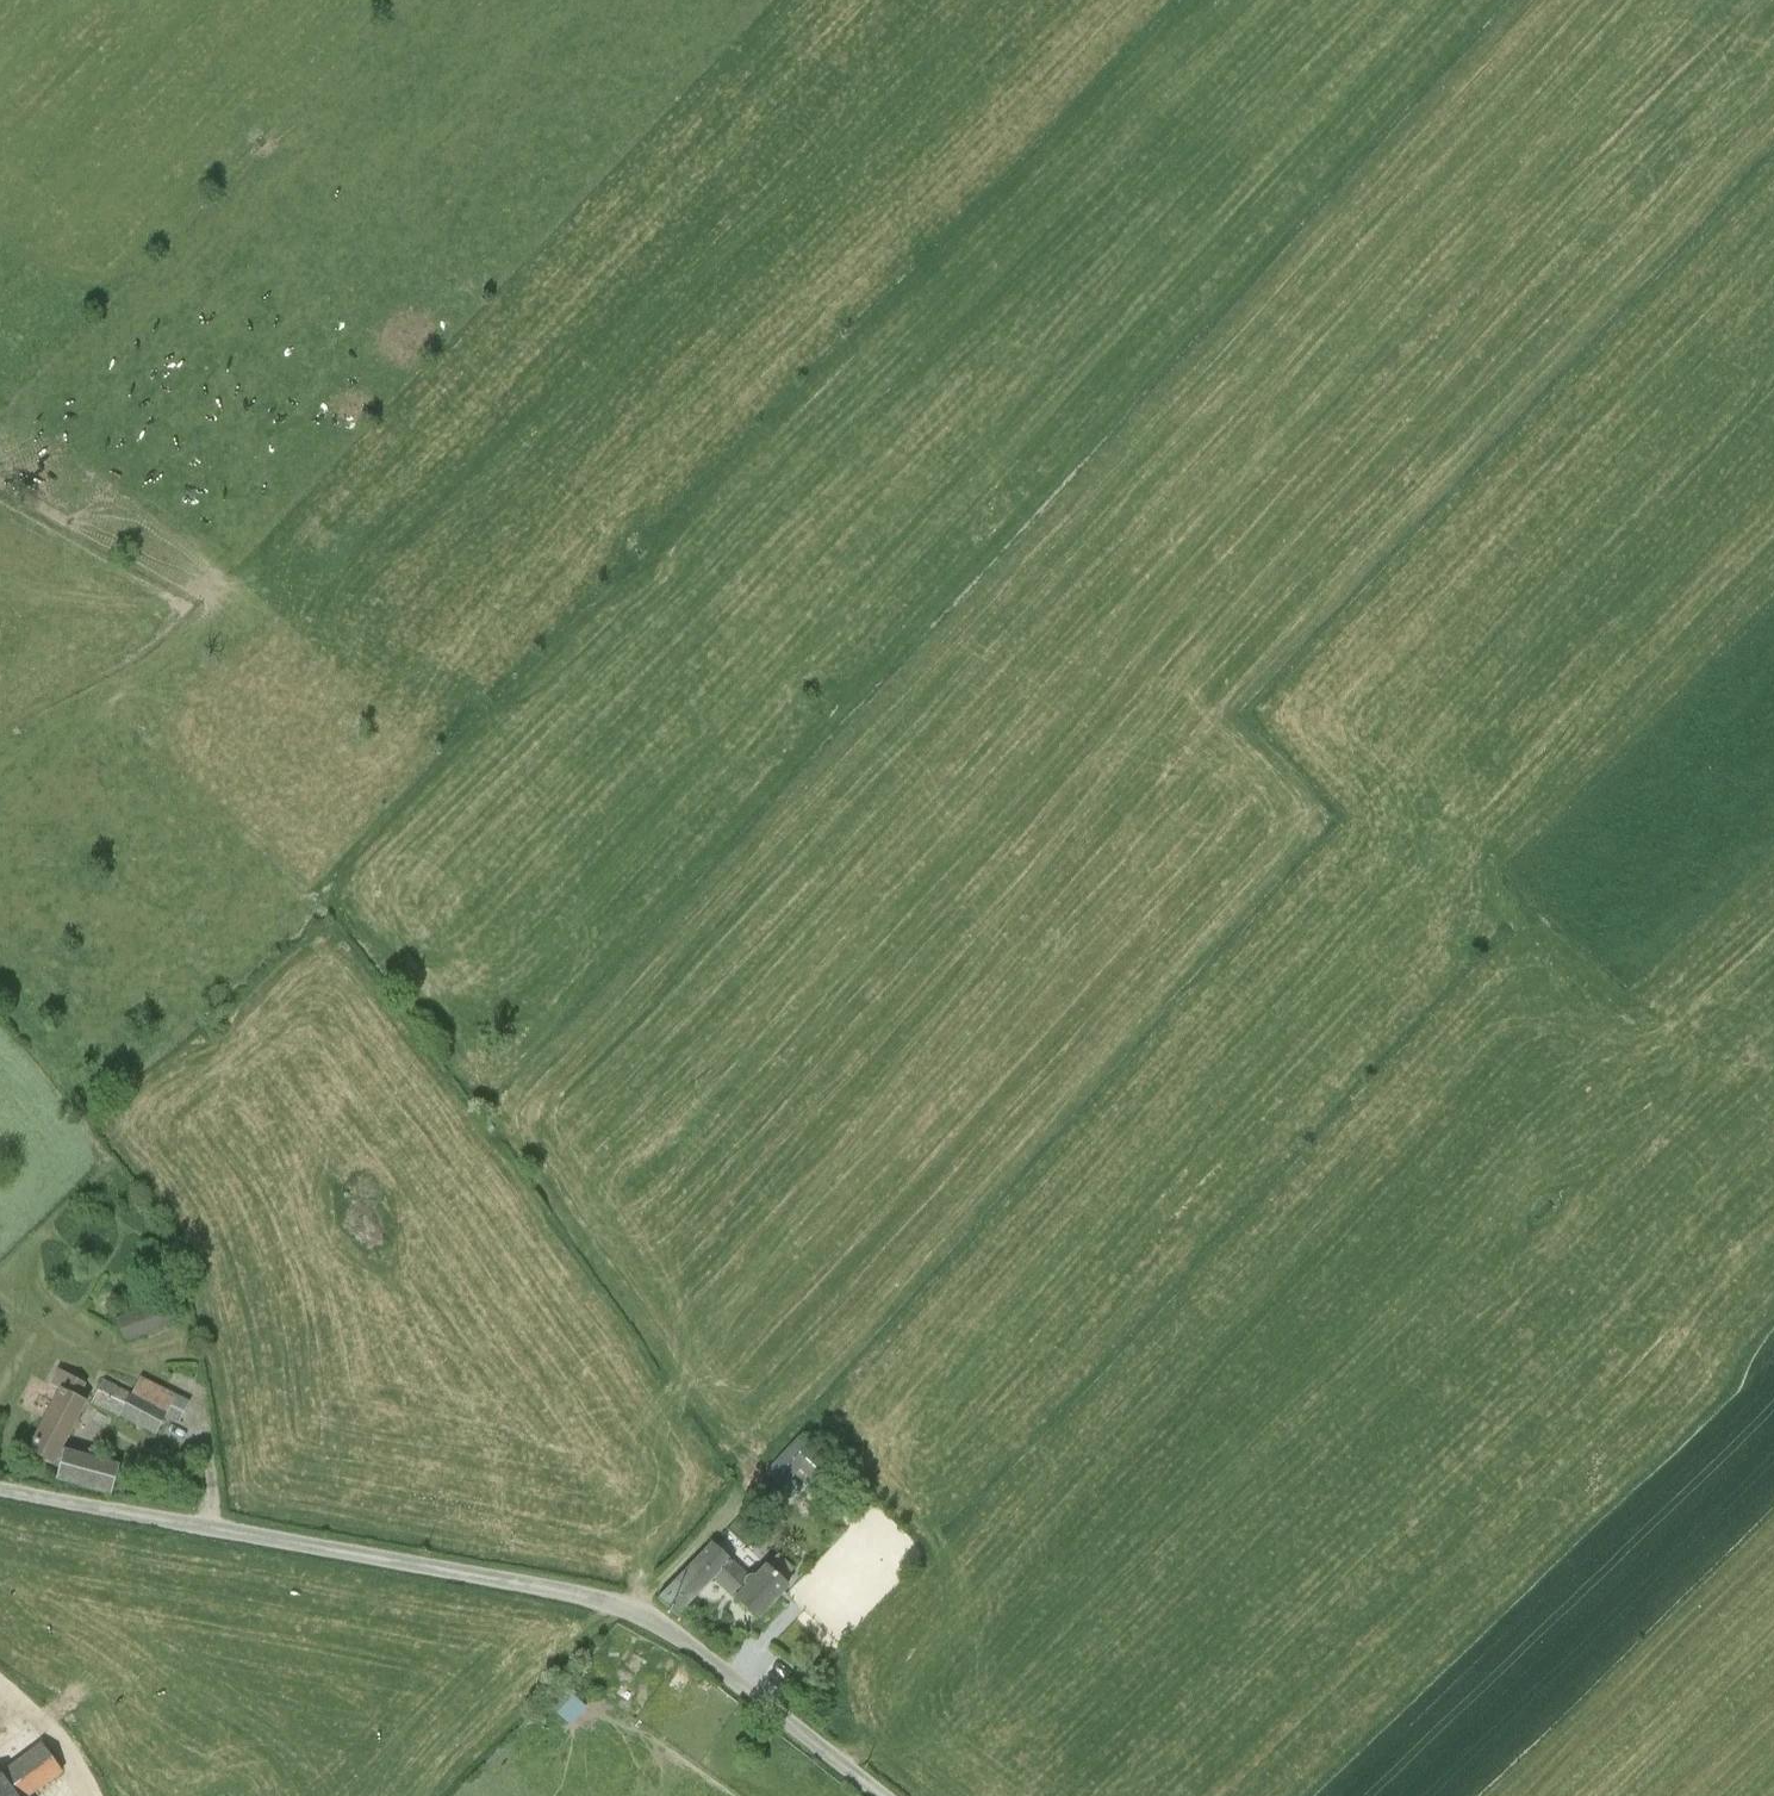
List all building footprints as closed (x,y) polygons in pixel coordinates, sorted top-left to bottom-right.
[(167,1268),(154,1272),(159,1288),(172,1284),(167,1268)] [(164,1302),(114,1322),(122,1345),(172,1326),(164,1302)] [(62,1392),(27,1453),(50,1467),(58,1469),(55,1480),(109,1495),(117,1467),(62,1451),(85,1404),(79,1400),(85,1386),(56,1371),(47,1387),(62,1392)] [(131,1394),(182,1416),(188,1403),(138,1379),(131,1394)] [(182,1416),(131,1394),(103,1382),(90,1406),(154,1437),(164,1420),(177,1427),(182,1416)] [(796,1440),(764,1473),(781,1488),(796,1473),(812,1488),(828,1472),(796,1440)] [(710,1546),(657,1602),(674,1618),(709,1582),(753,1623),(784,1589),(780,1584),(791,1572),(775,1557),(753,1579),(750,1579),(746,1578),(710,1546)] [(563,1691),(546,1708),(568,1728),(584,1711),(563,1691)] [(44,1785),(60,1773),(40,1746),(0,1776),(0,1795),(29,1795),(44,1785)]
